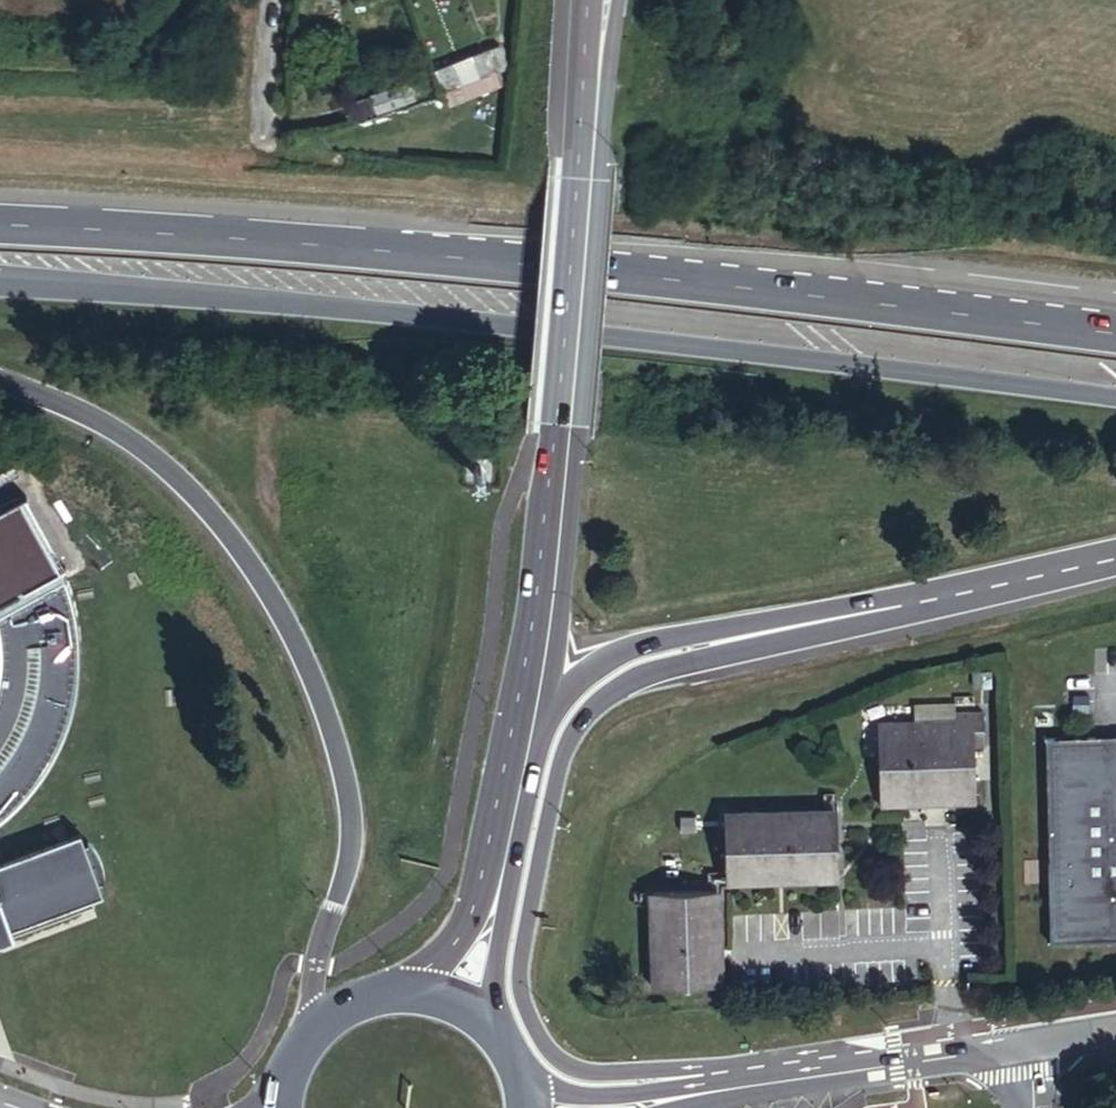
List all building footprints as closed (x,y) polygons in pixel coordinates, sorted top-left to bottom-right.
[(488,75),(506,69),(498,40),(478,47),(488,75)] [(437,60),(446,88),(488,75),(478,47),(437,60)] [(423,69),(377,84),(384,108),(418,97),(415,88),(427,84),(423,69)] [(359,116),(384,108),(377,84),(351,92),(359,116)] [(20,801),(39,777),(54,752),(68,721),(74,697),(77,669),(77,638),(74,614),(69,590),(64,579),(0,616),(0,820),(20,801)] [(881,737),(881,803),(928,803),(928,795),(950,795),(950,801),(980,801),(980,749),(990,749),(989,712),(960,712),(960,720),(916,721),(916,737),(881,737)] [(881,721),(881,737),(916,737),(916,721),(881,721)] [(1050,936),(1115,935),(1115,734),(1047,735),(1050,936)] [(726,811),(726,876),(838,875),(837,809),(726,811)] [(102,896),(81,836),(0,867),(0,933),(102,896)] [(651,890),(652,985),(718,985),(717,889),(651,890)]
